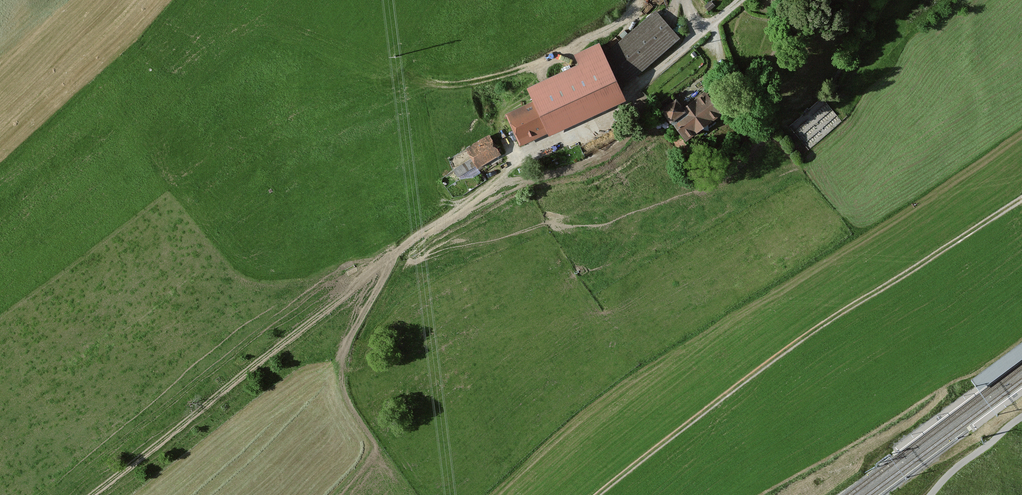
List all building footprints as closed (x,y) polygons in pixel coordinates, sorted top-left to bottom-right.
[(711,6),(706,2),(702,8),(707,12),(711,6)] [(620,104),(616,93),(676,40),(652,12),(600,58),(595,48),(576,56),(580,64),(566,70),(569,77),(549,86),(546,79),(534,84),(537,92),(528,96),(531,102),(502,115),(515,147),(542,135),(543,137),(620,104)] [(677,111),(672,103),(655,114),(665,128),(668,126),(680,144),(719,118),(702,94),(677,111)] [(497,157),(486,138),(462,151),(467,161),(451,170),(455,177),(472,168),(473,171),(497,157)]
